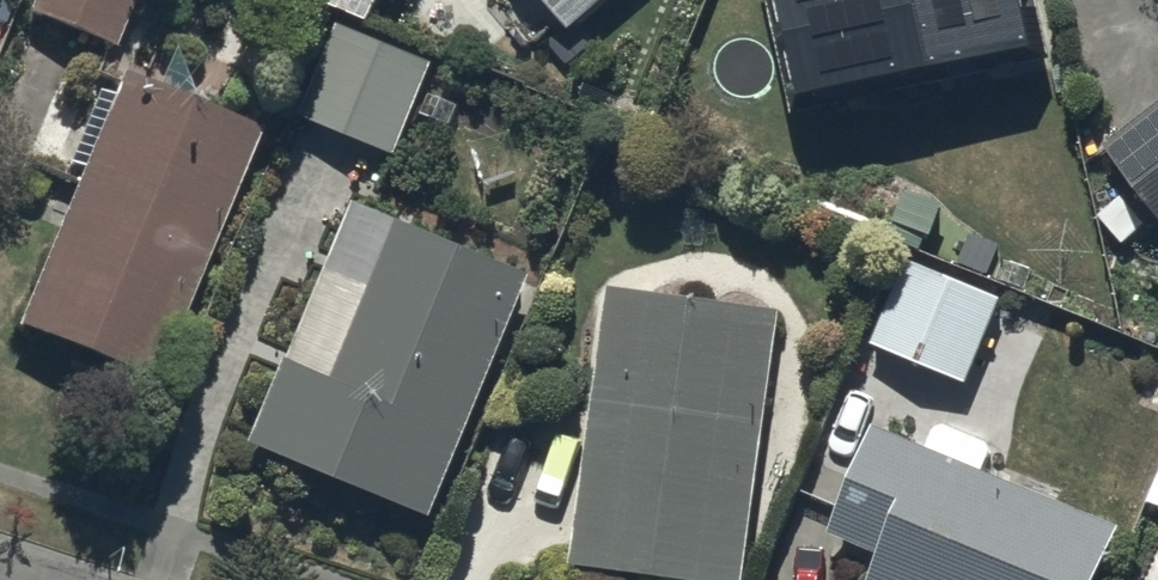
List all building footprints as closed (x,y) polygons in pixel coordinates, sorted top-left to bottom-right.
[(32,11),(117,46),(136,0),(36,0),(32,11)] [(569,33),(607,0),(540,0),(569,33)] [(796,112),(1052,52),(1040,0),(770,0),(796,112)] [(431,61),(337,23),(300,114),(394,153),(431,61)] [(266,125),(128,68),(22,324),(160,381),(266,125)] [(1157,224),(1157,102),(1099,145),(1128,185),(1092,212),(1115,243),(1152,215),(1157,224)] [(530,274),(352,200),(252,441),(430,515),(530,274)] [(997,297),(903,256),(866,341),(961,382),(997,297)] [(609,286),(571,566),(674,579),(741,579),(778,309),(609,286)] [(869,421),(823,530),(878,554),(867,579),(1093,579),(1115,527),(979,469),(990,441),(935,418),(923,444),(869,421)]
